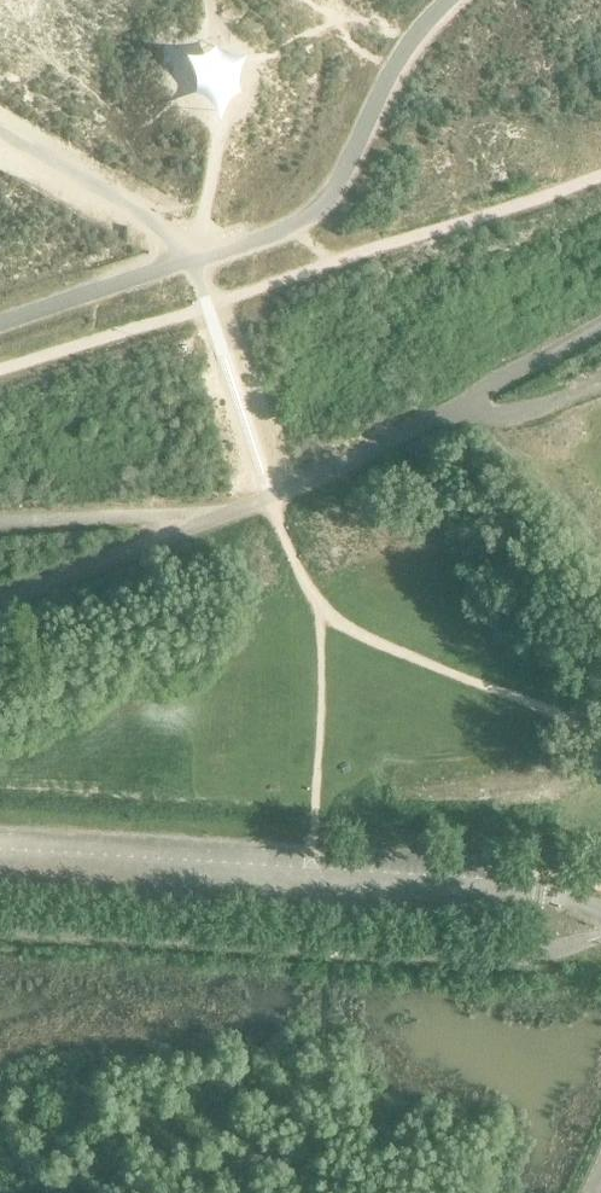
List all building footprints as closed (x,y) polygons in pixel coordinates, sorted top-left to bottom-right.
[(198,96),(214,123),(236,93),(243,60),(215,47),(184,62),(198,96)]
